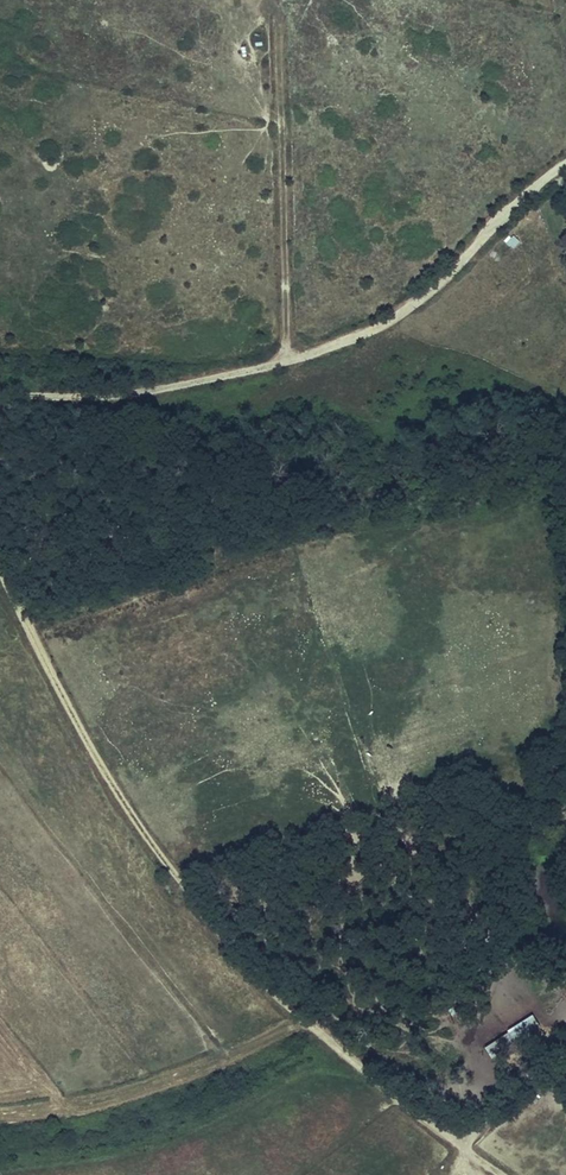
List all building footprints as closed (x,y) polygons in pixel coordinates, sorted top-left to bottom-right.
[(501,1060),(547,1037),(536,1016),(490,1039),(501,1060)]
